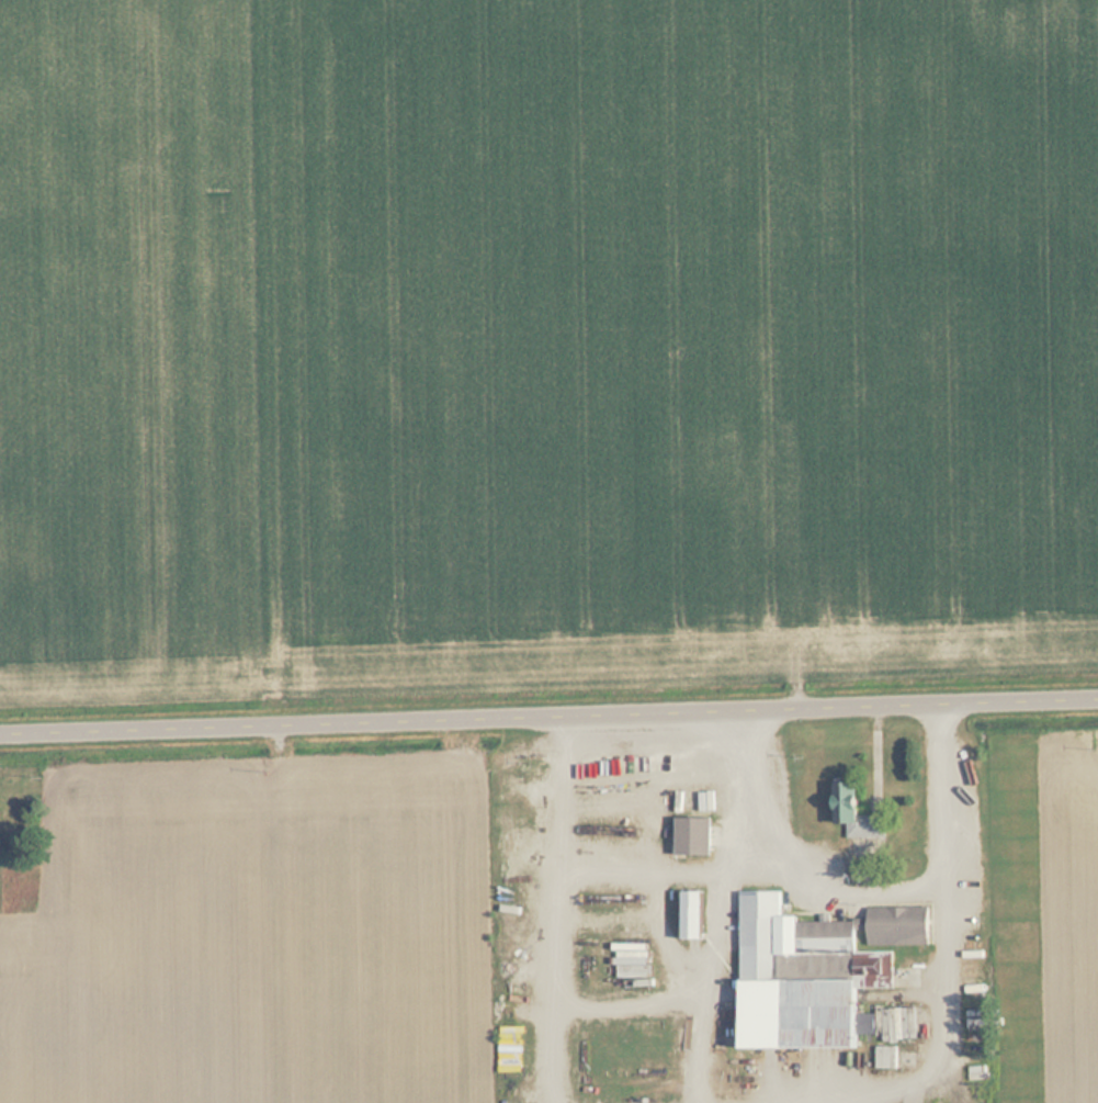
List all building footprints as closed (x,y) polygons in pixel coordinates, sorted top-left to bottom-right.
[(838,822),(849,822),(849,836),(889,836),(889,814),(864,814),(863,782),(837,783),(838,822)] [(716,854),(716,816),(680,816),(680,854),(716,854)] [(709,937),(709,890),(689,890),(689,937),(709,937)] [(742,1048),(865,1049),(865,1032),(876,1032),(876,1014),(865,1014),(865,986),(895,986),(896,951),(858,951),(858,928),(870,928),(870,944),(933,944),(933,907),(870,906),(870,920),(801,920),(801,915),(783,915),(783,890),(743,890),(742,1048)] [(899,1051),(899,1046),(878,1046),(878,1068),(920,1068),(920,1051),(899,1051)]
